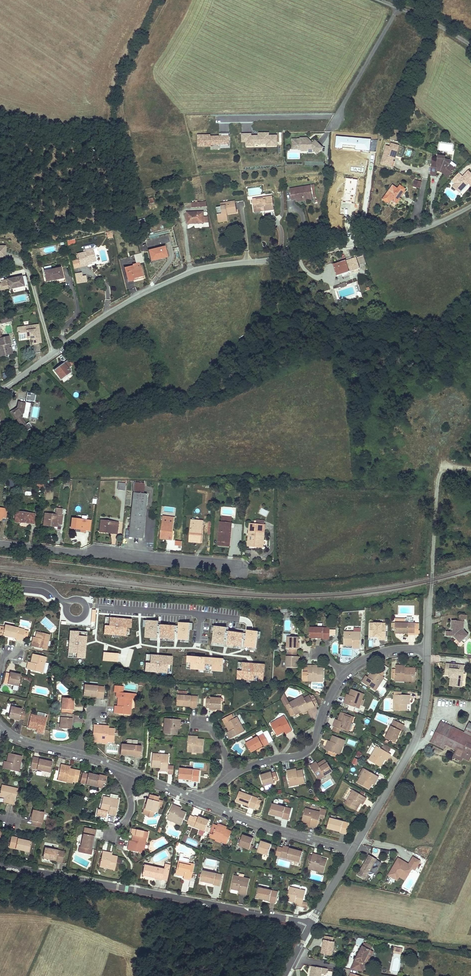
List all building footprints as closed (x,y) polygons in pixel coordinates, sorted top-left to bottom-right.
[(251,133),(242,134),(242,142),(246,142),(246,146),(254,146),(254,144),(258,144),(258,147),(277,147),(277,135),(269,135),(269,132),(258,132),(258,135),(251,135),(251,133)] [(210,135),(197,135),(197,146),(210,146),(210,145),(220,145),(220,147),(229,147),(229,133),(219,133),(219,136),(210,136),(210,135)] [(293,139),(293,149),(302,148),(302,150),(307,150),(309,148),(312,148),(317,153),(323,147),(315,140),(312,143),(310,141),(309,142),(307,141),(307,138),(301,138),(301,139),(293,139)] [(398,148),(391,146),(390,149),(394,151),(395,154),(395,157),(393,158),(393,160),(394,160),(395,160),(398,148)] [(390,149),(386,148),(384,154),(381,166),(393,169),(395,164),(393,164),(394,160),(393,160),(393,158),(395,157),(395,154),(394,151),(390,149)] [(454,172),(448,167),(449,163),(444,162),(444,159),(437,159),(436,164),(431,164),(429,177),(434,178),(435,173),(435,171),(440,172),(441,171),(443,173),(444,172),(449,177),(454,172)] [(449,177),(444,172),(443,173),(441,171),(440,172),(435,171),(435,173),(439,173),(446,180),(449,177)] [(456,176),(449,184),(453,187),(451,190),(454,193),(457,191),(460,193),(466,187),(467,188),(470,185),(470,186),(470,178),(466,174),(461,180),(456,176)] [(312,196),(310,185),(290,189),(291,200),(295,199),(312,196)] [(397,189),(393,186),(383,200),(388,203),(391,199),(395,203),(405,189),(400,185),(397,189)] [(263,198),(252,199),(254,210),(264,208),(264,211),(274,209),(272,199),(263,200),(263,198)] [(220,206),(216,207),(218,220),(228,219),(227,214),(227,212),(236,210),(235,201),(227,202),(228,205),(220,206)] [(203,212),(187,213),(188,224),(203,223),(203,217),(203,212)] [(145,222),(135,225),(137,231),(147,228),(145,222)] [(165,246),(149,250),(151,261),(167,257),(165,246)] [(92,248),(84,251),(84,253),(78,254),(79,260),(80,266),(88,264),(87,263),(95,261),(92,248)] [(130,267),(125,268),(128,282),(134,280),(133,278),(143,276),(140,267),(139,263),(143,262),(141,253),(134,255),(136,264),(130,266),(130,267)] [(125,265),(135,264),(134,257),(124,258),(125,265)] [(356,258),(346,262),(349,272),(360,269),(356,258)] [(346,262),(334,265),(337,276),(349,272),(346,262)] [(61,267),(44,271),(47,281),(64,278),(61,267)] [(86,282),(86,276),(82,276),(82,272),(75,273),(76,283),(86,282)] [(8,290),(24,286),(22,276),(6,280),(7,282),(2,283),(4,289),(8,288),(8,290)] [(1,324),(12,321),(11,315),(0,317),(0,318),(1,324)] [(39,325),(17,327),(18,336),(31,335),(31,339),(31,345),(41,344),(40,338),(40,334),(39,329),(39,325)] [(0,337),(0,356),(12,354),(9,337),(1,339),(0,337)] [(55,371),(61,380),(70,373),(68,369),(71,367),(67,361),(60,366),(61,367),(55,371)] [(28,393),(26,401),(34,403),(37,395),(28,393)] [(17,408),(10,412),(19,429),(20,428),(23,434),(31,429),(28,424),(26,425),(23,419),(25,404),(18,403),(17,408)] [(43,489),(44,481),(36,480),(35,488),(43,489)] [(144,485),(134,484),(133,493),(143,493),(144,485)] [(143,493),(133,493),(129,537),(142,539),(146,494),(143,493)] [(55,515),(45,513),(44,525),(50,526),(50,525),(54,525),(55,523),(58,524),(62,524),(63,516),(61,515),(62,508),(56,508),(55,515)] [(36,515),(16,512),(15,522),(34,524),(36,515)] [(174,518),(163,516),(161,539),(171,540),(174,518)] [(91,521),(72,518),(71,528),(90,531),(91,521)] [(118,522),(101,520),(99,532),(105,532),(106,531),(110,532),(110,530),(114,531),(117,531),(118,522)] [(203,521),(191,520),(190,540),(201,541),(203,521)] [(230,543),(232,523),(231,523),(222,522),(220,522),(218,542),(230,543)] [(256,524),(250,524),(248,546),(262,547),(264,525),(256,524)] [(106,618),(104,634),(129,636),(131,620),(106,618)] [(462,641),(469,634),(464,629),(465,621),(459,620),(453,620),(453,624),(452,629),(455,629),(455,631),(452,631),(447,631),(447,635),(454,636),(458,639),(455,641),(459,646),(461,646),(464,643),(462,641)] [(147,621),(146,639),(187,642),(189,624),(147,621)] [(386,624),(370,623),(369,637),(378,637),(378,640),(381,640),(386,640),(386,624)] [(405,623),(395,623),(395,628),(395,633),(401,633),(408,633),(408,634),(415,635),(415,634),(415,632),(418,633),(418,624),(415,624),(413,623),(405,623)] [(4,627),(2,635),(15,638),(15,639),(22,641),(23,637),(24,630),(5,625),(4,627)] [(213,647),(256,651),(258,631),(215,627),(213,647)] [(330,628),(310,628),(309,638),(323,638),(323,639),(325,639),(330,639),(330,628)] [(70,630),(68,656),(84,658),(86,631),(70,630)] [(50,635),(37,631),(35,639),(33,639),(32,644),(31,646),(44,649),(46,640),(48,641),(50,635)] [(360,632),(344,632),(344,645),(352,645),(352,648),(354,648),(360,648),(360,632)] [(287,648),(289,648),(297,648),(299,648),(299,645),(298,645),(298,641),(298,637),(290,637),(287,637),(287,642),(287,648)] [(103,653),(102,660),(117,662),(118,654),(103,653)] [(46,657),(33,654),(32,659),(31,662),(28,662),(26,669),(42,673),(45,663),(46,657)] [(145,655),(144,670),(170,672),(171,657),(145,655)] [(224,659),(187,656),(186,668),(223,671),(224,659)] [(297,656),(289,656),(287,656),(287,668),(298,668),(298,663),(298,660),(299,660),(299,656),(297,656)] [(239,663),(238,679),(262,681),(264,665),(239,663)] [(465,666),(447,664),(447,669),(446,674),(450,675),(453,675),(452,685),(462,686),(465,666)] [(308,668),(303,668),(303,678),(308,678),(317,679),(317,681),(323,682),(324,668),(320,668),(315,668),(315,666),(308,665),(308,668)] [(395,669),(395,672),(395,679),(405,679),(405,681),(415,681),(416,668),(405,668),(403,668),(403,666),(398,666),(395,666),(395,669)] [(375,671),(382,676),(384,673),(377,668),(375,671)] [(382,676),(375,671),(373,670),(368,677),(366,676),(364,678),(362,682),(375,691),(384,677),(382,676)] [(19,686),(21,675),(13,673),(14,672),(10,671),(10,673),(6,672),(4,682),(3,683),(7,684),(7,682),(8,683),(19,686)] [(104,687),(84,685),(83,695),(96,697),(96,698),(103,698),(104,687)] [(130,715),(131,702),(128,702),(129,693),(122,692),(120,691),(121,686),(115,686),(114,692),(116,692),(116,697),(118,697),(117,705),(119,705),(119,706),(117,706),(115,706),(114,714),(130,715)] [(364,694),(351,689),(348,697),(346,696),(345,699),(344,703),(346,704),(345,708),(354,711),(356,708),(359,699),(361,700),(364,694)] [(409,699),(409,695),(402,695),(402,692),(394,692),(394,695),(397,695),(396,704),(394,704),(394,710),(407,711),(407,702),(409,702),(409,699)] [(179,695),(178,695),(177,705),(190,706),(190,707),(193,707),(197,708),(198,697),(187,696),(179,695)] [(310,709),(309,707),(310,706),(311,708),(315,706),(309,695),(304,698),(296,702),(294,700),(289,703),(289,704),(285,706),(290,716),(294,714),(295,715),(301,712),(303,711),(304,712),(310,709)] [(73,699),(63,698),(62,709),(73,710),(74,706),(73,706),(73,699)] [(210,699),(210,708),(210,710),(213,710),(213,709),(218,709),(221,710),(222,698),(210,698),(210,699)] [(22,709),(11,707),(8,718),(13,719),(16,720),(15,720),(19,721),(19,719),(24,720),(25,712),(21,711),(22,709)] [(354,716),(341,712),(338,720),(336,719),(334,723),(333,726),(335,727),(340,729),(348,732),(354,716)] [(72,714),(61,713),(60,724),(60,728),(62,728),(71,729),(72,722),(73,722),(73,718),(71,718),(72,714)] [(37,716),(31,714),(28,727),(36,729),(36,732),(40,733),(43,734),(47,718),(45,718),(37,716)] [(232,714),(223,719),(229,731),(227,732),(229,736),(230,739),(245,731),(237,717),(234,718),(232,714)] [(285,716),(270,724),(277,735),(284,731),(285,734),(289,732),(292,730),(285,716)] [(180,720),(167,719),(167,728),(164,728),(163,734),(177,735),(177,727),(180,727),(180,723),(180,720)] [(391,726),(400,731),(401,731),(404,725),(394,720),(391,726)] [(436,731),(431,742),(443,748),(445,744),(457,750),(462,738),(451,732),(453,728),(441,721),(436,731)] [(96,725),(94,725),(92,740),(98,741),(98,738),(107,739),(107,742),(113,742),(115,729),(107,728),(107,726),(99,725),(99,728),(96,727),(96,725)] [(398,735),(400,731),(391,726),(386,738),(395,743),(398,735)] [(453,728),(451,732),(462,738),(468,740),(470,736),(453,728)] [(263,733),(269,743),(273,741),(268,731),(263,733)] [(263,733),(258,736),(258,737),(262,746),(263,747),(265,745),(269,743),(263,733)] [(337,754),(340,745),(343,746),(345,740),(333,735),(330,743),(328,742),(325,749),(329,750),(327,753),(334,756),(335,753),(337,754)] [(192,737),(189,736),(187,749),(197,750),(197,752),(203,753),(204,740),(196,739),(196,737),(192,737)] [(251,752),(262,746),(258,737),(246,743),(251,752)] [(462,738),(457,750),(459,751),(462,752),(466,743),(468,740),(462,738)] [(466,743),(462,752),(459,751),(457,754),(461,756),(461,757),(463,758),(470,761),(470,759),(470,745),(466,743)] [(141,746),(121,745),(120,755),(128,755),(133,756),(134,757),(140,757),(141,746)] [(388,753),(381,749),(376,747),(369,760),(380,767),(385,760),(387,761),(389,757),(390,755),(388,753)] [(457,754),(459,751),(457,750),(453,757),(462,761),(463,758),(461,757),(461,756),(457,754)] [(22,756),(9,753),(7,762),(4,761),(4,764),(3,768),(18,772),(22,756)] [(169,755),(152,754),(151,767),(160,768),(160,770),(163,771),(167,771),(167,768),(168,768),(168,771),(168,774),(173,774),(174,766),(168,766),(169,755)] [(39,758),(33,757),(30,768),(50,772),(52,762),(46,761),(39,759),(39,758)] [(360,760),(354,758),(352,763),(357,766),(360,760)] [(332,771),(325,759),(318,764),(317,762),(313,764),(310,766),(319,779),(332,771)] [(77,784),(80,772),(75,771),(76,770),(72,769),(68,768),(68,766),(61,765),(58,777),(67,779),(67,782),(73,783),(77,784)] [(200,771),(180,769),(179,779),(192,780),(192,781),(195,781),(199,782),(200,771)] [(294,770),(287,771),(289,784),(299,782),(299,785),(305,783),(302,770),(299,771),(295,772),(294,770)] [(378,776),(367,770),(363,778),(360,777),(357,782),(369,789),(371,785),(373,782),(375,783),(378,776)] [(275,783),(274,781),(272,773),(271,771),(267,772),(267,773),(265,774),(260,775),(264,786),(275,783)] [(88,775),(83,773),(81,782),(86,783),(86,784),(96,787),(99,776),(95,775),(92,774),(93,773),(89,772),(88,775)] [(2,785),(0,794),(0,796),(4,797),(9,798),(8,803),(11,804),(15,805),(18,789),(2,785)] [(366,798),(353,790),(344,804),(356,810),(358,807),(360,803),(362,804),(366,798)] [(258,799),(239,792),(236,801),(248,806),(248,807),(250,808),(254,809),(255,808),(255,807),(259,808),(261,803),(258,801),(258,800),(258,799)] [(156,812),(158,806),(159,802),(157,801),(157,799),(158,797),(150,795),(149,799),(148,799),(146,806),(145,806),(144,810),(146,810),(145,815),(147,819),(153,817),(154,812),(156,812)] [(110,798),(103,797),(100,810),(100,809),(98,815),(106,817),(107,811),(109,812),(108,814),(116,816),(119,800),(117,800),(110,798)] [(292,809),(272,804),(269,814),(275,816),(282,817),(282,818),(289,820),(292,809)] [(182,825),(186,812),(182,810),(179,809),(179,807),(173,805),(168,817),(176,820),(175,822),(182,825)] [(320,812),(305,808),(301,821),(310,824),(309,826),(313,827),(317,828),(320,817),(325,818),(327,810),(321,809),(320,812)] [(45,812),(34,810),(32,817),(31,817),(30,819),(30,821),(33,821),(32,826),(41,828),(42,823),(45,812)] [(198,817),(194,816),(191,825),(200,829),(205,830),(205,831),(210,820),(207,819),(203,817),(203,816),(199,815),(198,817)] [(349,824),(329,818),(327,828),(332,829),(340,832),(346,834),(349,824)] [(225,826),(218,823),(217,825),(214,835),(222,838),(221,841),(227,844),(232,831),(229,830),(224,828),(225,826)] [(214,835),(217,825),(213,824),(209,833),(214,835)] [(96,830),(85,827),(81,847),(80,846),(79,852),(91,855),(92,849),(91,849),(94,836),(95,836),(96,830)] [(145,844),(146,838),(147,838),(148,833),(132,829),(130,834),(133,835),(131,843),(129,843),(127,850),(140,853),(142,843),(145,844)] [(246,836),(243,835),(239,845),(250,849),(254,838),(250,836),(250,837),(246,836)] [(15,837),(11,837),(9,847),(29,852),(31,842),(18,839),(18,838),(15,837)] [(265,841),(261,840),(257,852),(268,855),(272,844),(267,843),(265,842),(265,841)] [(300,862),(303,852),(289,848),(289,847),(283,846),(283,848),(278,847),(276,856),(300,862)] [(65,852),(45,848),(43,858),(52,860),(56,861),(56,862),(63,863),(65,852)] [(110,853),(103,851),(100,864),(109,866),(109,868),(115,870),(118,857),(110,855),(110,853)] [(318,868),(318,871),(324,872),(327,859),(319,858),(320,855),(315,854),(312,854),(311,856),(309,856),(308,860),(310,860),(309,866),(318,868)] [(375,873),(381,862),(369,855),(358,875),(365,879),(370,870),(375,873)] [(415,871),(420,861),(413,857),(409,865),(408,865),(406,864),(406,863),(398,858),(388,875),(394,879),(397,873),(400,875),(405,873),(408,875),(412,869),(415,871)] [(189,860),(179,858),(178,861),(175,874),(183,876),(183,878),(187,879),(190,880),(194,864),(188,863),(189,860)] [(164,869),(144,865),(142,875),(152,877),(155,878),(155,879),(166,881),(169,870),(170,865),(165,864),(164,869)] [(223,875),(203,871),(201,881),(214,884),(214,885),(218,885),(220,886),(223,875)] [(247,894),(250,879),(244,878),(239,876),(234,875),(231,888),(238,890),(239,889),(240,889),(240,890),(239,893),(247,894)] [(306,891),(290,887),(287,900),(295,902),(294,905),(301,906),(308,908),(309,903),(303,901),(306,891)] [(269,900),(272,891),(259,888),(256,898),(264,899),(269,900)] [(278,892),(272,891),(269,900),(269,901),(276,903),(278,892)] [(334,937),(327,936),(325,946),(326,946),(326,948),(325,948),(324,954),(327,955),(333,956),(335,942),(334,942),(334,937)] [(354,964),(362,968),(364,963),(367,964),(369,958),(367,957),(370,950),(371,946),(365,943),(365,944),(363,943),(362,946),(361,946),(359,953),(360,953),(359,954),(358,954),(356,960),(354,964)] [(364,971),(367,964),(364,963),(362,968),(354,964),(352,969),(364,971)] [(313,966),(312,972),(314,972),(313,975),(322,975),(322,974),(327,975),(328,969),(318,967),(313,966)]
